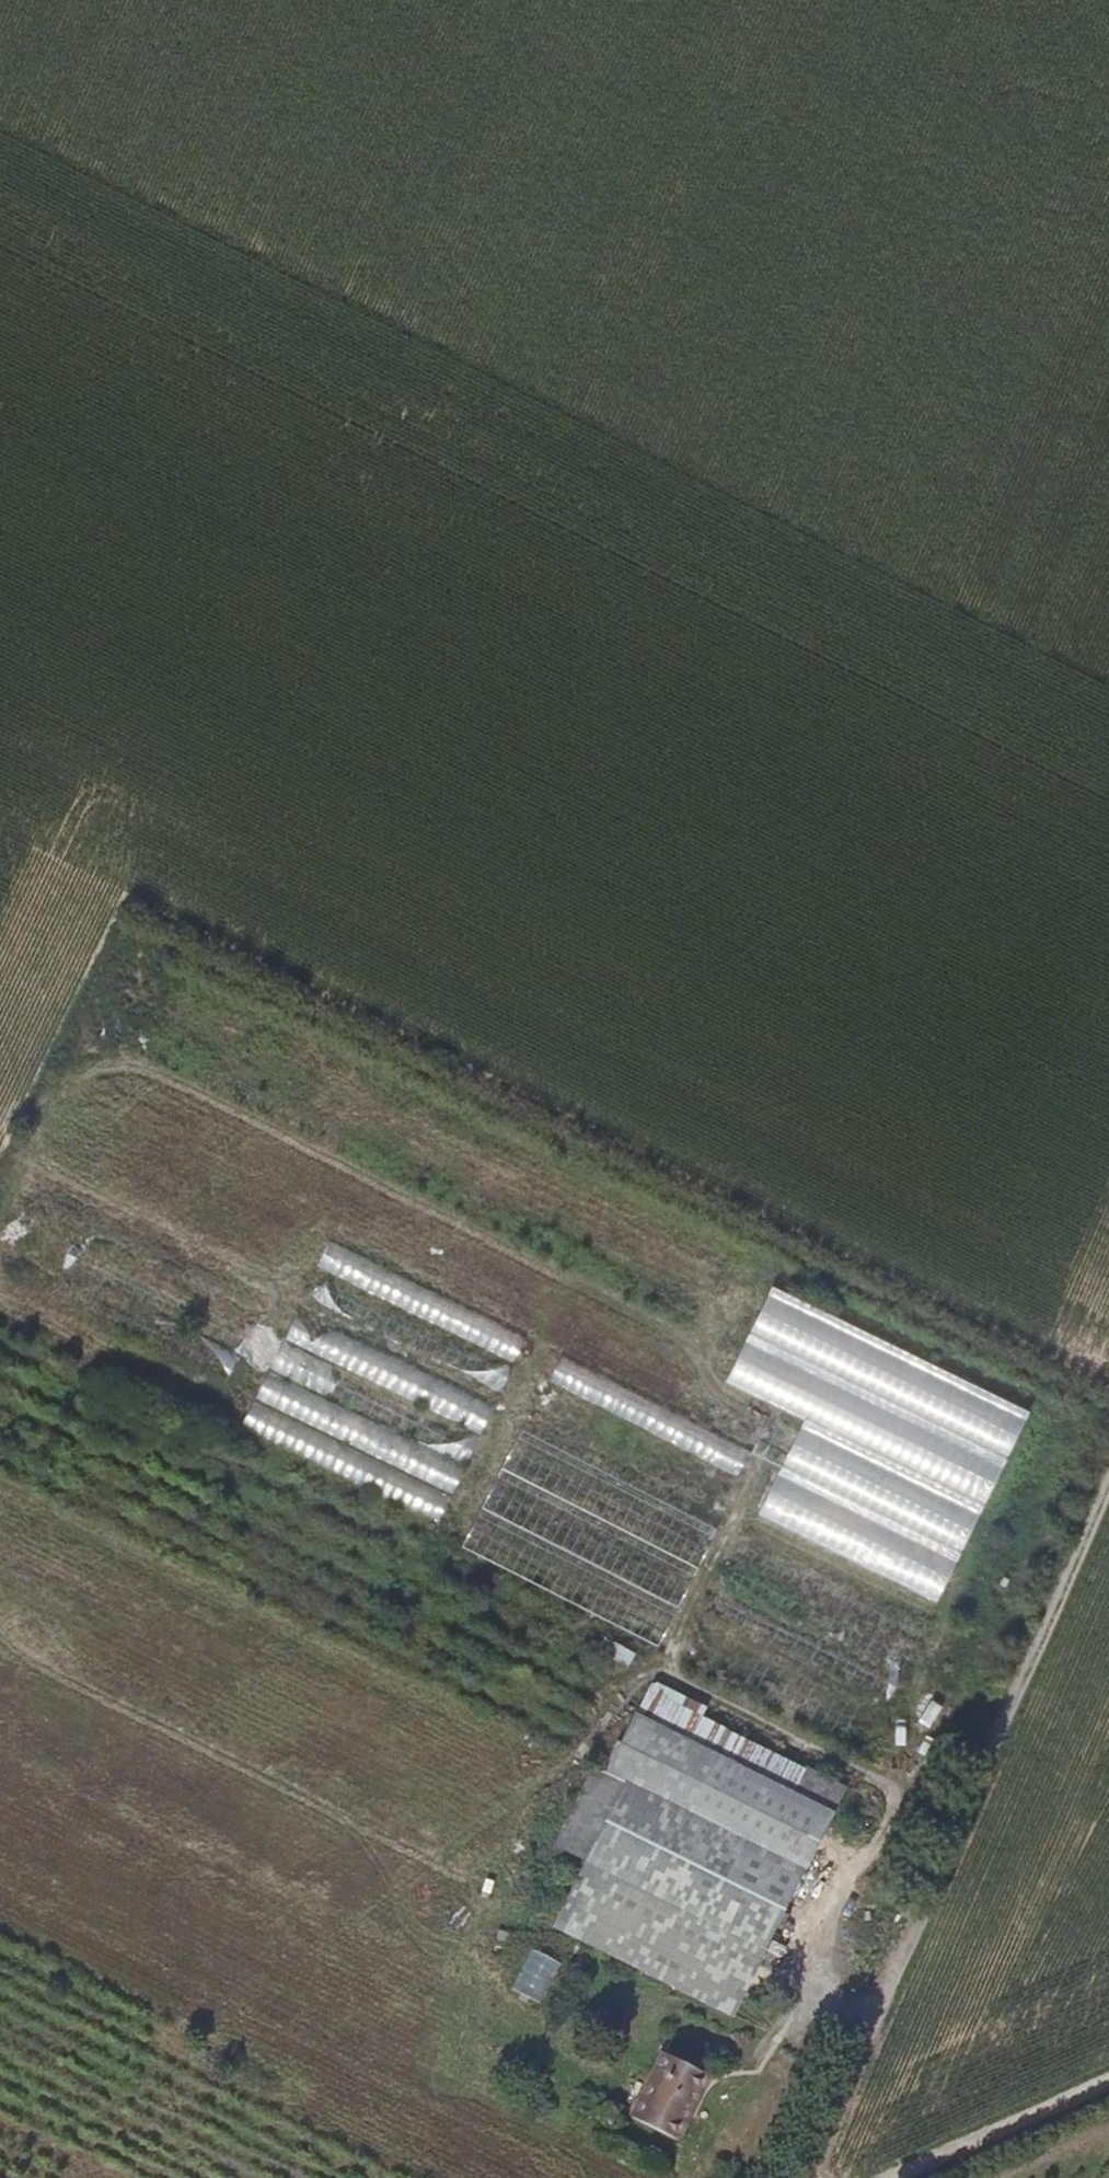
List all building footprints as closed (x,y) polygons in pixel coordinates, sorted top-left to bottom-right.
[(757,1522),(942,1600),(1026,1403),(765,1292),(725,1387),(801,1419),(757,1522)] [(581,1865),(549,1937),(736,2021),(842,1787),(700,1723),(706,1709),(647,1683),(602,1783),(585,1775),(550,1852),(581,1865)] [(659,2056),(623,2124),(674,2151),(710,2083),(659,2056)]
